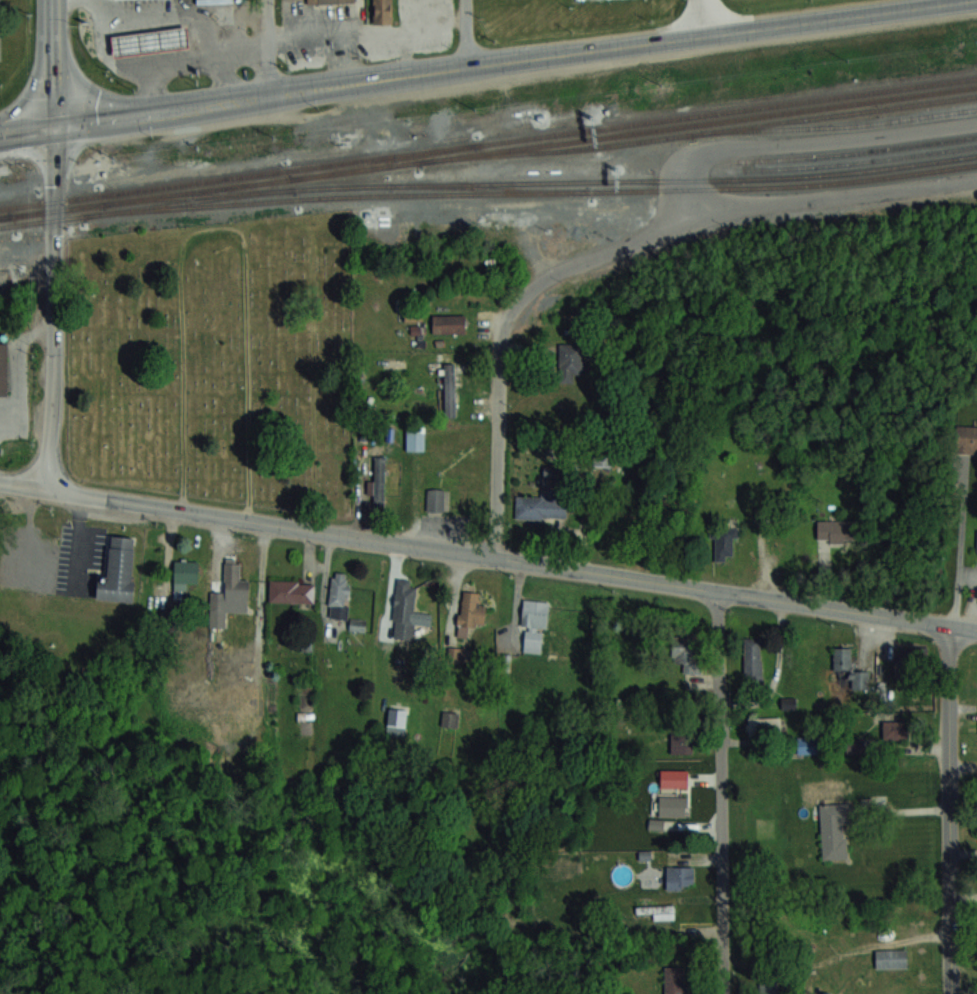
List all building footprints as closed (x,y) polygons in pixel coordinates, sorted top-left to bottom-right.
[(111,59),(108,38),(182,28),(185,48),(111,59)] [(466,332),(466,314),(433,314),(433,332),(466,332)] [(559,343),(559,382),(582,382),(582,343),(559,343)] [(425,425),(406,425),(406,451),(425,451),(425,425)] [(976,451),(976,427),(957,426),(957,451),(976,451)] [(374,480),(368,480),(368,494),(374,494),(374,507),(384,507),(384,456),(374,456),(374,480)] [(444,512),(444,488),(427,488),(427,512),(444,512)] [(515,519),(566,519),(566,497),(515,497),(515,519)] [(860,520),(818,520),(818,544),(860,544),(860,520)] [(733,561),(733,529),(711,529),(711,561),(733,561)] [(104,575),(107,544),(108,545),(110,533),(132,535),(130,547),(132,547),(129,578),(132,578),(130,599),(93,595),(95,574),(104,575)] [(194,596),(194,561),(174,561),(174,596),(194,596)] [(249,579),(237,579),(237,572),(225,572),(225,592),(211,592),(211,611),(225,612),(225,598),(249,599),(249,579)] [(329,618),(349,618),(349,573),(329,573),(329,618)] [(414,639),(417,580),(395,579),(392,638),(414,639)] [(314,602),(314,580),(269,580),(269,602),(314,602)] [(458,636),(468,636),(468,626),(484,627),(485,604),(479,604),(480,593),(460,592),(458,636)] [(547,602),(523,600),(521,627),(525,627),(524,652),(543,653),(547,602)] [(700,638),(673,636),(671,662),(684,663),(683,672),(698,673),(700,638)] [(744,638),(744,680),(762,680),(762,638),(744,638)] [(834,678),(865,678),(865,670),(851,670),(851,647),(834,647),(834,678)] [(914,674),(914,658),(905,658),(905,674),(914,674)] [(795,698),(782,698),(782,708),(795,708),(795,698)] [(441,725),(455,727),(458,713),(444,711),(441,725)] [(780,717),(748,717),(748,739),(780,739),(780,717)] [(670,753),(695,754),(695,730),(671,730),(670,753)] [(808,754),(814,743),(804,738),(798,749),(808,754)] [(846,804),(820,805),(821,860),(847,859),(846,804)] [(666,889),(693,889),(693,866),(666,866),(666,889)] [(674,917),(674,905),(636,905),(636,917),(674,917)] [(875,967),(900,967),(900,949),(875,949),(875,967)] [(684,965),(664,965),(664,993),(684,993),(684,965)] [(757,983),(757,993),(785,993),(785,983),(757,983)]
